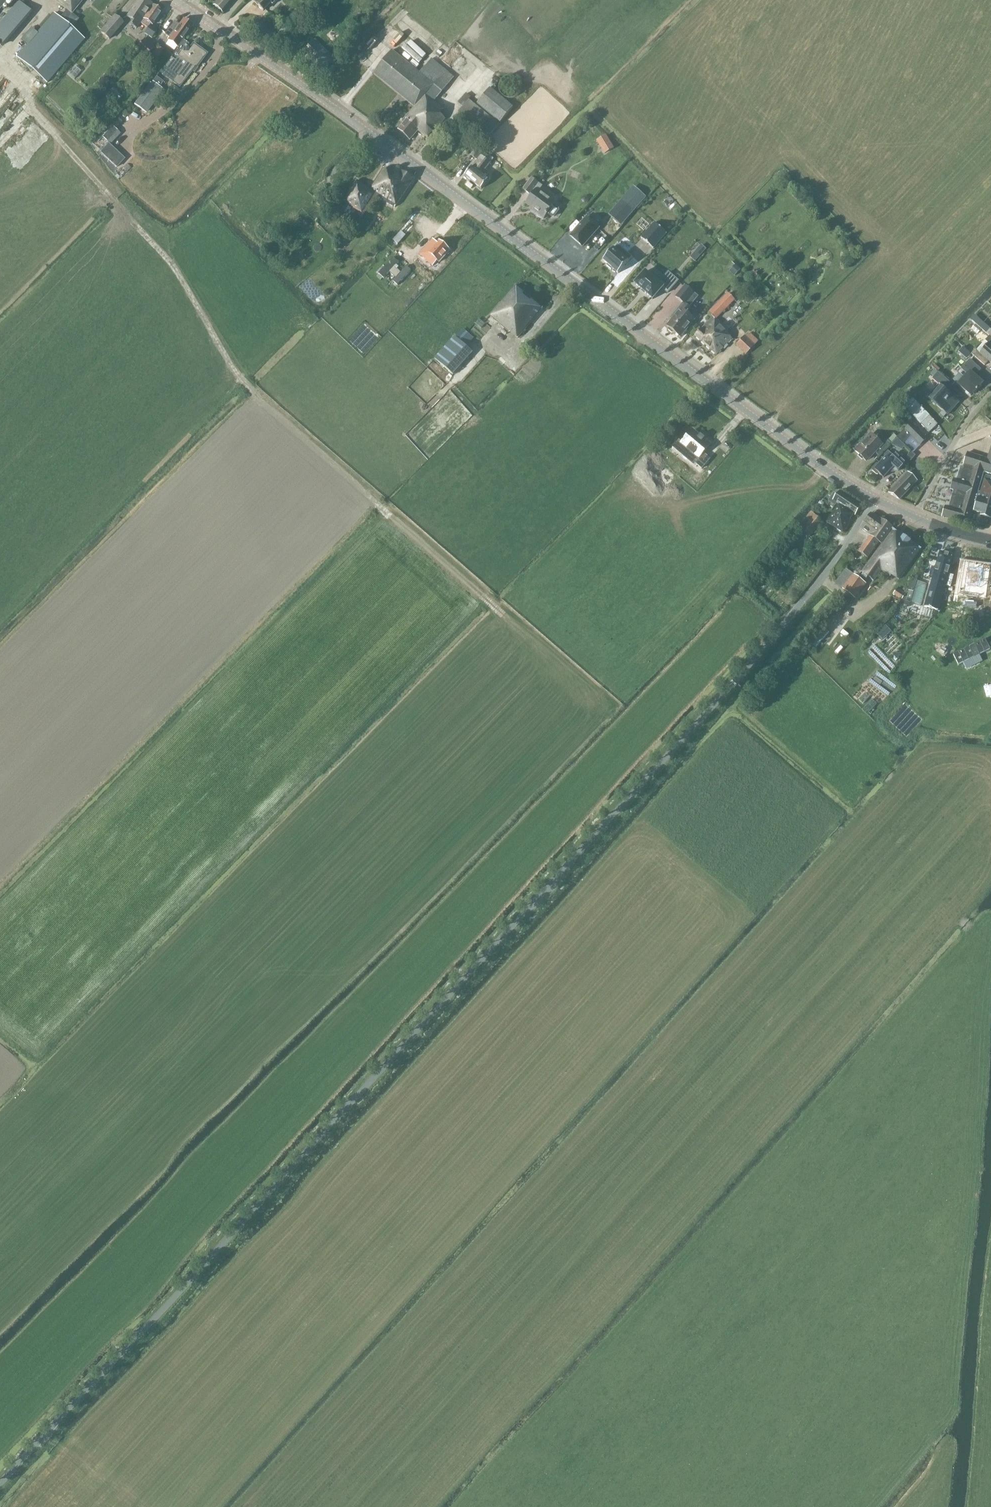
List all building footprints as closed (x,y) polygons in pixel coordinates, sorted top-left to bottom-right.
[(8,0),(0,0),(0,9),(8,0)] [(67,9),(72,13),(83,0),(56,0),(67,9)] [(153,5),(145,0),(139,0),(134,7),(129,14),(127,17),(128,18),(129,19),(131,20),(131,22),(131,23),(130,25),(136,29),(140,23),(153,5)] [(233,0),(232,0),(214,0),(216,2),(213,5),(222,13),(233,0)] [(254,2),(263,11),(272,2),(275,4),(278,0),(256,0),(254,2)] [(0,23),(0,44),(4,48),(14,36),(20,29),(32,14),(18,1),(6,17),(0,23)] [(153,5),(140,23),(148,29),(144,34),(152,39),(157,33),(149,27),(151,25),(152,26),(162,12),(153,5)] [(60,18),(72,28),(79,19),(78,19),(72,13),(67,9),(60,18)] [(72,28),(60,18),(54,13),(46,23),(33,37),(27,44),(16,57),(47,83),(50,80),(85,39),(77,32),(72,28)] [(114,16),(100,33),(109,40),(123,23),(114,16)] [(175,21),(165,35),(169,38),(168,40),(178,47),(193,26),(183,19),(179,24),(175,21)] [(135,49),(145,58),(154,48),(145,39),(135,49)] [(304,55),(300,60),(311,70),(312,69),(318,74),(332,60),(335,58),(315,39),(312,42),(302,53),(304,55)] [(183,41),(173,55),(169,60),(159,73),(171,81),(180,88),(195,67),(196,68),(204,57),(206,54),(200,49),(199,49),(194,46),(194,45),(193,44),(189,49),(186,47),(188,44),(183,41)] [(149,56),(155,60),(162,49),(157,46),(149,56)] [(444,110),(434,102),(455,77),(432,58),(420,72),(392,50),(373,73),(414,107),(401,123),(402,124),(397,130),(410,141),(418,132),(429,139),(446,118),(441,114),(444,110)] [(74,64),(68,72),(75,77),(81,69),(74,64)] [(153,82),(160,87),(163,82),(157,77),(153,82)] [(160,87),(153,82),(151,84),(150,83),(134,105),(145,112),(162,89),(160,87)] [(501,123),(513,107),(490,88),(477,104),(501,123)] [(488,137),(500,124),(469,99),(471,97),(466,93),(458,102),(463,106),(458,112),(488,137)] [(90,142),(95,147),(103,139),(99,134),(90,142)] [(605,146),(602,148),(605,153),(614,148),(607,137),(602,140),(605,146)] [(485,151),(484,152),(477,146),(470,155),(477,161),(472,167),(464,176),(481,189),(488,180),(482,175),(491,163),(494,159),(485,151)] [(376,195),(377,196),(395,207),(414,178),(402,170),(400,174),(392,169),(391,171),(384,167),(370,187),(368,190),(376,195)] [(531,178),(523,190),(531,197),(526,204),(535,212),(534,213),(536,214),(536,216),(540,218),(541,218),(543,220),(547,214),(552,218),(555,217),(560,211),(559,208),(554,204),(555,203),(539,191),(543,186),(531,178)] [(368,190),(370,187),(357,179),(347,194),(348,194),(344,201),(346,203),(341,210),(352,217),(357,210),(364,214),(377,196),(376,195),(368,190)] [(636,197),(627,206),(632,210),(645,196),(635,188),(631,192),(636,197)] [(570,236),(582,247),(599,228),(586,217),(570,236)] [(655,223),(641,238),(653,249),(667,233),(655,223)] [(401,231),(397,235),(402,240),(406,236),(401,231)] [(433,266),(438,261),(440,263),(450,251),(439,241),(437,243),(433,239),(420,254),(433,266)] [(603,260),(618,274),(629,262),(629,261),(631,258),(633,257),(618,244),(614,249),(614,248),(613,250),(603,260)] [(702,245),(697,250),(702,254),(706,249),(702,245)] [(696,277),(704,269),(695,259),(687,268),(696,277)] [(735,274),(740,268),(734,264),(730,270),(735,274)] [(636,284),(636,285),(642,289),(642,290),(644,292),(645,293),(646,293),(652,299),(653,300),(654,299),(653,299),(663,288),(668,293),(678,281),(669,272),(668,273),(659,283),(651,276),(647,273),(645,271),(635,283),(635,284),(636,284)] [(516,286),(490,316),(510,333),(510,332),(518,338),(543,308),(516,286)] [(672,333),(674,332),(680,337),(694,320),(688,315),(693,310),(689,307),(698,297),(685,286),(676,297),(683,303),(673,316),(675,317),(667,326),(669,328),(668,330),(672,333)] [(713,316),(695,336),(717,355),(733,338),(731,337),(732,335),(729,332),(729,331),(716,319),(734,300),(727,294),(709,313),(713,316)] [(736,345),(746,355),(755,346),(754,346),(759,341),(751,333),(749,335),(748,334),(745,336),(736,345)] [(453,375),(473,352),(455,336),(434,358),(453,375)] [(990,336),(977,350),(976,349),(971,354),(985,366),(989,361),(990,363),(990,337),(990,336)] [(966,358),(971,352),(963,344),(958,350),(966,358)] [(967,374),(958,383),(971,395),(982,383),(975,376),(981,370),(970,359),(961,369),(967,374)] [(941,387),(930,399),(948,415),(959,402),(947,392),(953,385),(938,372),(932,379),(941,387)] [(938,425),(913,399),(904,407),(929,433),(938,425)] [(911,424),(897,438),(903,444),(911,436),(920,445),(926,439),(911,424)] [(693,430),(681,443),(687,448),(683,453),(690,458),(689,459),(693,464),(695,462),(702,468),(710,458),(703,452),(711,444),(704,438),(706,437),(705,436),(702,434),(702,433),(701,433),(699,436),(693,430)] [(891,443),(888,440),(886,442),(879,435),(876,437),(871,433),(854,451),(866,462),(875,453),(879,457),(891,443)] [(942,517),(942,518),(969,525),(973,511),(981,513),(980,515),(990,518),(990,517),(990,447),(988,458),(986,458),(968,452),(963,466),(961,465),(948,507),(945,506),(942,517)] [(876,464),(872,468),(872,471),(876,475),(878,475),(879,474),(883,478),(890,471),(891,473),(893,473),(896,470),(898,472),(906,463),(907,463),(904,460),(896,453),(893,456),(888,451),(885,455),(885,457),(886,458),(879,465),(878,464),(876,464)] [(908,472),(888,493),(900,500),(918,481),(908,472)] [(834,500),(839,503),(854,513),(856,514),(862,505),(839,491),(834,500)] [(851,518),(854,513),(839,503),(828,522),(844,532),(853,519),(851,518)] [(798,527),(809,538),(823,523),(812,512),(798,527)] [(870,560),(893,529),(893,528),(886,522),(880,518),(879,518),(871,513),(859,529),(869,535),(858,551),(867,558),(870,560)] [(871,561),(861,572),(874,581),(881,571),(890,577),(891,575),(898,580),(921,549),(893,529),(870,560),(871,561)] [(939,611),(941,600),(944,591),(954,556),(940,552),(936,568),(932,567),(930,575),(933,576),(925,606),(939,611)] [(990,565),(990,564),(960,560),(955,592),(987,596),(990,565)] [(861,572),(858,569),(856,570),(853,575),(846,568),(834,583),(843,589),(842,590),(848,594),(855,599),(866,584),(858,577),(861,572)] [(909,591),(906,602),(911,603),(921,606),(927,584),(917,581),(917,580),(913,592),(909,591)] [(897,588),(893,594),(902,600),(906,594),(897,588)] [(776,593),(769,596),(775,606),(781,602),(776,593)] [(870,697),(862,707),(869,712),(877,702),(870,697)]
